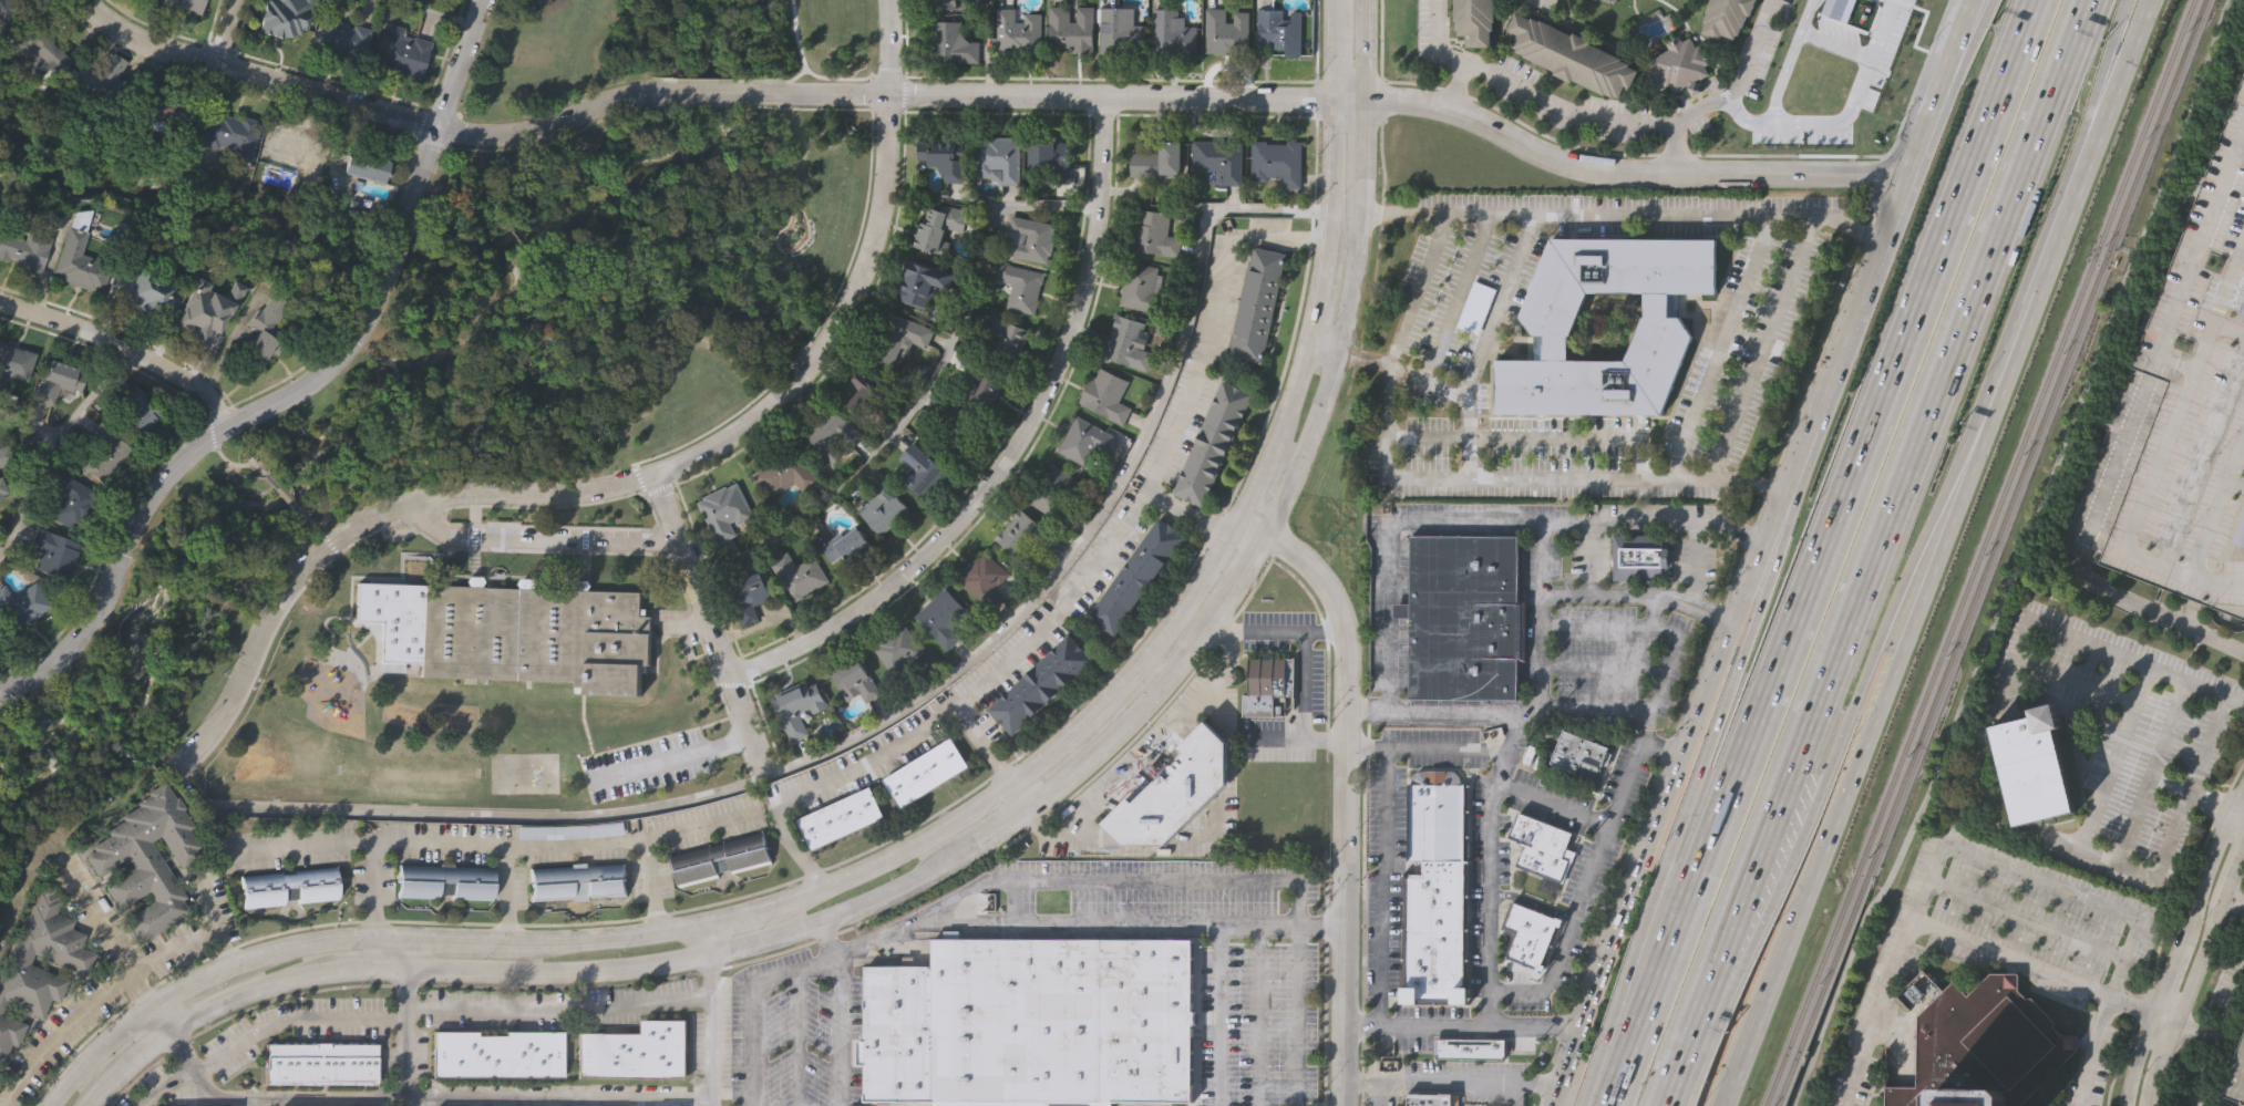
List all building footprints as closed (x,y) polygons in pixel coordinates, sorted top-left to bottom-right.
[(13,3),(11,0),(0,0),(0,14),(13,3)] [(159,3),(160,0),(202,0),(198,13),(159,3)] [(257,30),(263,0),(312,0),(305,39),(257,30)] [(929,9),(930,0),(957,0),(957,9),(929,9)] [(1453,19),(1453,0),(1494,0),(1494,19),(1492,19),(1492,29),(1489,29),(1489,45),(1463,45),(1463,35),(1456,35),(1456,31),(1454,31),(1454,19),(1453,19)] [(1703,13),(1708,0),(1757,0),(1751,18),(1747,17),(1743,28),(1739,27),(1736,35),(1735,35),(1733,39),(1721,34),(1719,40),(1701,32),(1705,22),(1701,21),(1705,13),(1703,13)] [(1097,4),(1097,53),(1073,53),(1073,45),(1052,45),(1052,4),(1073,4),(1073,18),(1079,18),(1079,3),(1097,4)] [(340,7),(339,22),(362,24),(359,55),(318,51),(322,4),(340,7)] [(1043,12),(1043,50),(1018,50),(1018,46),(1012,46),(1012,50),(999,50),(1000,6),(1018,6),(1018,19),(1027,19),(1027,12),(1043,12)] [(1146,22),(1146,49),(1135,49),(1135,52),(1101,51),(1101,31),(1108,31),(1108,23),(1102,23),(1102,7),(1135,7),(1135,22),(1146,22)] [(1252,12),(1250,52),(1241,52),(1241,54),(1216,54),(1216,51),(1206,51),(1207,7),(1228,7),(1228,21),(1235,21),(1235,12),(1252,12)] [(1197,24),(1197,52),(1187,52),(1187,53),(1154,53),(1154,8),(1181,8),(1181,15),(1186,15),(1186,23),(1197,24)] [(1305,9),(1304,52),(1287,52),(1287,46),(1266,45),(1266,44),(1259,43),(1260,9),(1286,9),(1286,19),(1294,19),(1294,9),(1305,9)] [(1643,63),(1639,72),(1637,71),(1631,87),(1624,84),(1618,97),(1606,93),(1605,96),(1572,84),(1573,83),(1553,75),(1556,70),(1524,58),(1525,54),(1516,52),(1517,49),(1512,46),(1514,41),(1504,37),(1514,11),(1532,18),(1532,15),(1540,19),(1541,18),(1574,31),(1574,32),(1593,40),(1592,44),(1643,63)] [(69,56),(47,80),(6,41),(27,18),(69,56)] [(981,38),(980,59),(934,59),(935,19),(965,19),(964,38),(981,38)] [(375,70),(384,23),(405,28),(404,35),(428,40),(420,79),(375,70)] [(1670,49),(1667,41),(1680,33),(1684,40),(1691,35),(1697,44),(1702,41),(1712,62),(1707,64),(1711,73),(1698,80),(1703,92),(1695,96),(1689,85),(1675,93),(1670,85),(1667,86),(1653,58),(1670,49)] [(95,94),(105,54),(127,60),(117,100),(95,94)] [(182,127),(137,114),(146,83),(157,86),(155,94),(189,104),(182,127)] [(259,122),(251,156),(199,145),(207,110),(259,122)] [(267,125),(294,131),(292,141),(299,142),(298,146),(317,151),(311,175),(258,163),(267,125)] [(966,176),(948,176),(949,164),(931,164),(931,158),(919,157),(920,138),(930,138),(930,135),(967,137),(966,176)] [(1002,184),(1002,179),(992,179),(994,177),(977,177),(978,138),(989,138),(989,136),(1013,136),(1013,137),(1021,137),(1020,184),(1002,184)] [(1073,143),(1073,182),(1052,182),(1052,168),(1031,167),(1032,139),(1056,141),(1056,142),(1073,143)] [(1194,141),(1244,142),(1243,187),(1222,186),(1223,173),(1193,172),(1194,141)] [(1303,188),(1284,188),(1284,179),(1270,178),(1270,184),(1252,184),(1253,141),(1268,142),(1268,143),(1287,143),(1287,141),(1304,141),(1303,188)] [(1130,177),(1130,153),(1159,154),(1160,142),(1181,143),(1180,178),(1130,177)] [(341,170),(349,147),(388,161),(380,183),(341,170)] [(1180,255),(1130,248),(1133,219),(1135,220),(1138,205),(1172,209),(1169,231),(1182,232),(1180,255)] [(940,250),(916,242),(923,218),(930,220),(934,206),(953,211),(940,250)] [(52,280),(71,207),(91,213),(80,255),(109,262),(101,292),(52,280)] [(1056,221),(1052,236),(1056,236),(1051,252),(1048,252),(1047,258),(1007,250),(1010,236),(1025,239),(1026,232),(1007,229),(1010,213),(1056,221)] [(48,232),(41,272),(3,266),(9,237),(23,239),(25,228),(48,232)] [(1669,316),(1681,316),(1692,335),(1663,413),(1496,411),(1497,356),(1535,356),(1533,332),(1522,314),(1553,235),(1718,238),(1718,291),(1670,290),(1669,316)] [(1255,244),(1288,251),(1265,362),(1232,355),(1255,244)] [(930,308),(897,297),(910,255),(956,270),(950,288),(928,280),(926,289),(935,292),(930,308)] [(1118,303),(1130,256),(1160,263),(1159,270),(1164,271),(1160,290),(1169,292),(1163,313),(1118,303)] [(1012,281),(996,278),(999,259),(1043,269),(1034,311),(1007,306),(1012,281)] [(120,293),(136,269),(176,297),(158,321),(120,293)] [(1474,279),(1496,288),(1479,333),(1458,324),(1474,279)] [(238,287),(210,344),(174,327),(194,283),(224,298),(230,283),(238,287)] [(288,304),(268,331),(277,339),(257,365),(239,352),(255,331),(246,324),(270,291),(288,304)] [(912,349),(903,345),(896,362),(873,352),(881,331),(879,331),(888,308),(936,328),(928,348),(915,342),(912,349)] [(1031,327),(1017,360),(992,350),(999,333),(984,327),(991,310),(1031,327)] [(1146,369),(1103,355),(1116,312),(1145,321),(1138,343),(1153,350),(1146,369)] [(22,394),(0,388),(0,344),(33,353),(22,394)] [(1008,373),(990,409),(961,395),(970,375),(966,373),(974,356),(1008,373)] [(58,387),(52,405),(34,400),(48,360),(84,372),(76,394),(58,387)] [(1122,423),(1077,400),(1090,374),(1093,375),(1100,362),(1130,379),(1120,399),(1132,404),(1122,423)] [(864,418),(846,404),(858,390),(850,381),(853,376),(852,375),(857,369),(885,394),(864,418)] [(1172,489),(1224,374),(1254,387),(1202,504),(1172,489)] [(120,399),(134,384),(163,413),(135,441),(116,422),(131,409),(120,399)] [(986,426),(963,456),(941,440),(951,426),(935,413),(947,396),(986,426)] [(864,432),(852,446),(838,435),(832,442),(844,453),(834,464),(803,438),(812,427),(810,425),(828,402),(864,432)] [(1120,436),(1111,453),(1098,446),(1088,464),(1057,448),(1077,413),(1120,436)] [(102,484),(80,467),(92,452),(80,443),(95,422),(128,446),(102,484)] [(950,471),(927,497),(904,476),(914,464),(902,453),(914,438),(950,471)] [(805,490),(796,479),(783,490),(781,488),(772,495),(754,473),(770,461),(769,458),(791,441),(821,477),(805,490)] [(12,462),(0,466),(0,447),(6,445),(12,462)] [(2065,545),(2097,556),(2127,467),(2095,456),(2065,545)] [(1066,524),(1026,496),(1052,457),(1081,477),(1066,499),(1077,507),(1066,524)] [(42,513),(60,474),(92,488),(73,528),(42,513)] [(914,510),(896,526),(894,525),(883,535),(859,508),(875,494),(871,490),(885,478),(914,510)] [(758,514),(739,523),(738,519),(734,521),(740,533),(719,542),(698,499),(706,496),(704,494),(729,483),(730,485),(741,479),(758,514)] [(1059,535),(1047,550),(1036,540),(1022,556),(997,536),(1003,528),(1005,529),(1015,517),(1012,516),(1021,505),(1059,535)] [(1088,612),(1157,514),(1185,534),(1115,632),(1088,612)] [(2235,541),(2243,518),(2243,544),(2235,541)] [(858,524),(872,542),(852,558),(846,550),(833,560),(822,546),(836,535),(838,539),(858,524)] [(38,552),(28,549),(34,528),(78,542),(66,580),(33,569),(38,552)] [(1669,531),(1669,547),(1675,547),(1675,566),(1669,566),(1670,579),(1614,579),(1613,533),(1669,531)] [(1522,600),(1522,655),(1519,655),(1519,697),(1412,697),(1412,617),(1396,617),(1396,602),(1411,602),(1411,535),(1517,535),(1517,600),(1522,600)] [(794,598),(772,560),(790,549),(799,564),(814,554),(828,577),(794,598)] [(995,609),(961,579),(967,573),(965,571),(980,554),(982,556),(986,550),(1010,572),(1001,583),(999,582),(996,587),(1006,596),(995,609)] [(762,616),(744,622),(722,566),(743,557),(750,576),(769,568),(779,596),(756,603),(762,616)] [(483,581),(478,586),(523,587),(519,581),(523,577),(537,577),(541,582),(536,587),(577,588),(573,583),(577,579),(591,579),(594,585),(590,589),(641,590),(641,613),(651,614),(649,662),(640,662),(640,693),(575,691),(575,679),(420,673),(423,582),(465,585),(464,579),(467,575),(478,575),(483,581)] [(18,630),(0,608),(0,606),(31,581),(50,604),(18,630)] [(948,649),(916,613),(946,586),(969,611),(954,626),(964,634),(948,649)] [(898,684),(874,647),(877,644),(876,641),(907,622),(927,652),(912,662),(909,659),(907,661),(915,674),(898,684)] [(986,709),(1070,631),(1094,657),(1010,734),(986,709)] [(1244,712),(1245,692),(1249,692),(1249,655),(1296,657),(1295,695),(1275,695),(1274,713),(1244,712)] [(881,694),(866,703),(856,685),(844,693),(832,672),(858,657),(881,694)] [(807,681),(814,696),(821,694),(828,707),(813,715),(810,709),(801,712),(811,733),(792,742),(772,699),(779,695),(778,694),(807,681)] [(2016,827),(1990,728),(2034,717),(2031,710),(2056,704),(2062,727),(2053,730),(2076,812),(2016,827)] [(1178,763),(1182,765),(1186,761),(1181,755),(1186,750),(1181,745),(1206,721),(1228,743),(1228,785),(1167,843),(1126,843),(1105,823),(1130,798),(1133,802),(1164,773),(1170,778),(1175,773),(1172,768),(1172,766),(1175,763),(1178,763)] [(1612,745),(1609,751),(1613,752),(1608,764),(1603,762),(1602,766),(1599,766),(1597,771),(1581,764),(1578,771),(1552,759),(1565,726),(1612,745)] [(885,778),(951,734),(969,761),(903,805),(885,778)] [(183,899),(189,909),(140,941),(125,918),(153,900),(146,889),(119,908),(103,882),(132,864),(126,856),(97,875),(84,855),(94,848),(91,844),(109,831),(107,828),(124,817),(122,814),(137,804),(135,800),(147,793),(146,790),(164,778),(174,794),(175,794),(184,807),(183,807),(193,824),(188,827),(199,844),(195,846),(197,856),(182,867),(159,834),(151,839),(187,896),(183,899)] [(1404,872),(1423,872),(1423,859),(1411,859),(1411,784),(1465,783),(1466,857),(1468,857),(1470,1000),(1406,1000),(1404,872)] [(813,848),(799,817),(873,784),(887,815),(813,848)] [(1569,831),(1564,846),(1575,850),(1563,880),(1515,861),(1524,840),(1506,833),(1516,809),(1569,831)] [(765,829),(773,860),(732,870),(732,868),(719,871),(720,877),(680,887),(671,852),(765,829)] [(495,862),(495,898),(454,898),(454,891),(441,892),(441,896),(400,896),(400,861),(495,862)] [(627,862),(628,893),(586,895),(586,892),(572,893),(573,899),(533,900),(532,865),(627,862)] [(336,865),(338,891),(297,896),(296,893),(284,893),(284,897),(244,900),(241,872),(336,865)] [(1,1063),(0,1062),(0,968),(19,921),(24,923),(38,890),(41,891),(42,886),(52,890),(50,893),(56,896),(55,898),(60,900),(54,913),(72,920),(69,929),(85,936),(80,948),(94,953),(85,974),(33,953),(29,963),(68,980),(59,1002),(50,999),(42,1019),(4,1003),(1,1013),(27,1024),(18,1047),(10,1044),(1,1063)] [(1556,918),(1538,970),(1504,959),(1512,932),(1500,929),(1509,901),(1556,918)] [(1114,1099),(1114,1105),(934,1105),(934,1099),(935,963),(935,937),(1191,939),(1190,1012),(1194,1012),(1194,1025),(1191,1025),(1190,1100),(1114,1099)] [(934,1099),(867,1098),(867,1064),(858,1064),(859,1052),(859,1040),(867,1040),(868,963),(935,963),(934,1099)] [(1929,1104),(1929,1105),(1884,1105),(1885,1084),(1916,1085),(1917,1015),(1953,979),(1967,994),(1988,971),(2018,972),(2017,988),(2027,998),(2028,996),(2031,996),(2053,1017),(2052,1026),(2060,1033),(2076,1033),(2078,1035),(2077,1048),(2019,1105),(2006,1105),(1998,1098),(1936,1098),(1929,1104)] [(645,1033),(645,1017),(689,1017),(689,1077),(577,1077),(577,1032),(645,1033)] [(519,1074),(434,1074),(434,1029),(476,1029),(476,1034),(505,1034),(505,1030),(563,1030),(563,1075),(519,1074)] [(2220,1096),(2243,1030),(2243,1105),(2220,1096)] [(1503,1058),(1437,1057),(1437,1038),(1503,1040),(1503,1058)] [(265,1082),(265,1042),(319,1042),(319,1045),(327,1045),(327,1041),(379,1041),(379,1082),(265,1082)] [(1455,1089),(1455,1105),(1405,1105),(1406,1088),(1455,1089)]
